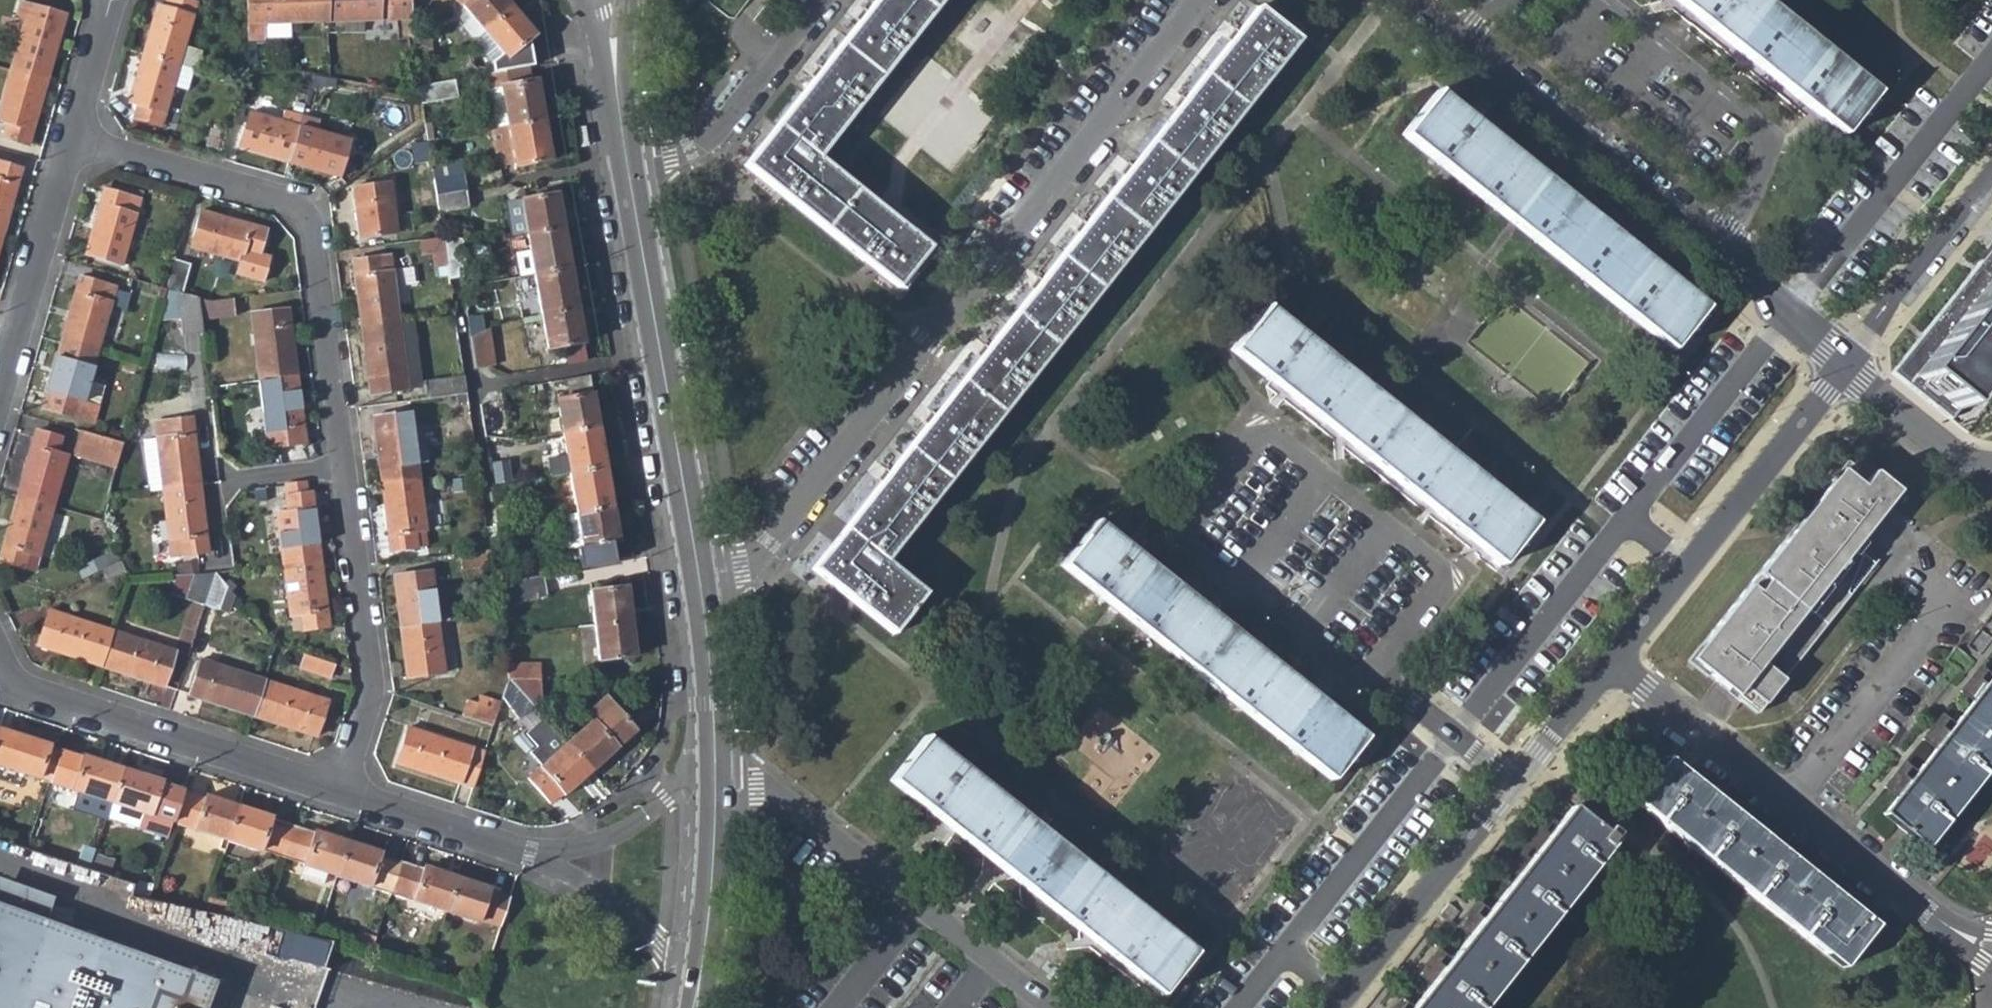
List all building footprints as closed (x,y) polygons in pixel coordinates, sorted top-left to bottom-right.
[(143,54),(179,64),(197,4),(185,0),(167,0),(164,7),(157,5),(143,54)] [(328,23),(327,0),(247,0),(248,25),(328,23)] [(411,20),(409,0),(327,0),(328,23),(411,20)] [(485,34),(513,11),(504,0),(455,0),(485,34)] [(938,0),(873,0),(866,9),(863,7),(858,13),(855,17),(858,19),(821,66),(817,64),(814,70),(810,75),(813,77),(742,167),(894,288),(928,247),(814,157),(938,0)] [(855,17),(858,13),(863,7),(854,0),(846,10),(855,17)] [(1843,134),(1877,93),(1760,0),(1673,0),(1843,134)] [(23,23),(9,72),(46,83),(65,16),(19,3),(14,20),(23,23)] [(1205,151),(1296,37),(1256,6),(1237,30),(1232,26),(1229,30),(1229,33),(1226,37),(1229,40),(1183,97),(1178,94),(1176,97),(1176,100),(1172,105),(1176,107),(1166,120),(1205,151)] [(535,36),(513,11),(485,34),(507,60),(535,36)] [(1214,28),(1226,37),(1229,33),(1229,30),(1232,26),(1222,18),(1214,28)] [(160,127),(179,64),(143,54),(128,104),(135,106),(131,118),(160,127)] [(814,70),(817,64),(809,57),(801,68),(810,75),(814,70)] [(528,69),(481,77),(492,130),(506,128),(543,121),(536,81),(530,82),(528,69)] [(46,83),(9,72),(0,104),(0,121),(6,123),(1,138),(28,145),(46,83)] [(457,99),(454,81),(419,87),(420,96),(421,105),(457,99)] [(1178,94),(1168,86),(1161,95),(1172,105),(1176,100),(1176,97),(1178,94)] [(1706,309),(1516,157),(1498,143),(1433,91),(1399,133),(1515,226),(1672,350),(1706,309)] [(237,148),(287,163),(300,116),(283,111),(279,122),(247,112),(237,148)] [(318,121),(300,116),(287,163),(336,177),(347,141),(316,132),(318,121)] [(550,161),(543,121),(506,128),(513,165),(514,167),(550,161)] [(429,124),(424,124),(425,130),(427,142),(432,140),(429,124)] [(492,130),(498,168),(513,165),(506,128),(492,130)] [(1108,161),(1120,171),(1122,167),(1123,165),(1125,162),(1114,154),(1108,161)] [(880,560),(1175,189),(1177,186),(1138,155),(1130,166),(1125,162),(1123,165),(1122,167),(1120,171),(1123,174),(1084,222),(1079,218),(1077,221),(1078,224),(1074,230),(1077,232),(1040,279),(1034,274),(1032,278),(1032,281),(1028,285),(1031,288),(985,347),(980,343),(977,347),(977,350),(974,354),(977,356),(931,413),(927,410),(925,413),(925,416),(922,420),(926,423),(886,472),(881,468),(879,471),(879,474),(875,479),(878,482),(807,570),(891,636),(924,595),(880,560)] [(3,235),(21,170),(0,164),(0,234),(3,235)] [(461,173),(432,178),(435,195),(463,191),(461,173)] [(389,183),(351,187),(358,238),(395,233),(389,183)] [(138,200),(103,190),(86,254),(121,264),(138,200)] [(467,208),(463,191),(435,195),(437,213),(467,208)] [(519,200),(520,202),(526,236),(562,230),(555,194),(519,200)] [(504,204),(510,238),(526,236),(520,202),(504,204)] [(1069,210),(1061,220),(1074,230),(1078,224),(1077,221),(1079,218),(1069,210)] [(256,256),(263,230),(200,212),(190,247),(239,261),(243,252),(256,256)] [(569,270),(562,230),(526,236),(533,277),(569,270)] [(462,250),(461,240),(441,237),(448,280),(466,277),(463,263),(476,260),(474,248),(462,250)] [(1991,364),(1991,247),(1899,365),(1955,410),(1991,364)] [(349,260),(358,327),(397,322),(388,255),(349,260)] [(188,264),(174,260),(166,290),(175,292),(180,294),(188,264)] [(1024,266),(1016,276),(1028,285),(1032,281),(1032,278),(1034,274),(1024,266)] [(577,311),(569,270),(533,277),(540,318),(577,311)] [(78,279),(60,344),(95,354),(113,289),(78,279)] [(181,336),(203,334),(202,321),(199,299),(180,294),(175,292),(181,336)] [(233,317),(231,300),(211,302),(199,299),(202,321),(233,317)] [(1535,523),(1261,307),(1228,349),(1501,567),(1535,523)] [(250,315),(258,383),(296,378),(287,311),(250,315)] [(583,343),(577,311),(540,318),(546,350),(583,343)] [(397,322),(406,389),(420,387),(412,320),(397,322)] [(406,389),(397,322),(358,327),(367,394),(406,389)] [(492,367),(487,331),(469,340),(473,370),(492,367)] [(962,345),(974,354),(977,350),(977,347),(980,343),(970,335),(962,345)] [(86,383),(95,354),(60,344),(42,407),(77,417),(80,405),(86,383)] [(424,382),(426,399),(465,394),(462,376),(424,382)] [(597,429),(589,377),(566,381),(570,397),(555,400),(561,436),(597,429)] [(305,443),(296,378),(258,383),(267,448),(279,447),(281,458),(301,455),(300,444),(305,443)] [(86,383),(80,405),(92,409),(96,406),(101,387),(86,383)] [(927,410),(917,402),(910,410),(922,420),(925,416),(925,413),(927,410)] [(370,417),(379,485),(417,479),(408,413),(370,417)] [(153,423),(162,490),(199,485),(191,418),(153,423)] [(604,468),(597,429),(561,436),(568,475),(604,468)] [(70,456),(115,469),(121,444),(78,431),(70,456)] [(35,433),(17,497),(52,507),(67,456),(56,453),(60,439),(35,433)] [(881,468),(871,460),(864,469),(875,479),(879,474),(879,471),(881,468)] [(612,509),(604,468),(568,475),(576,515),(612,509)] [(506,471),(490,474),(491,485),(508,483),(506,471)] [(1868,521),(1894,487),(1873,471),(1858,488),(1838,471),(1670,680),(1737,733),(1847,595),(1842,590),(1859,552),(1851,546),(1868,521)] [(426,546),(417,479),(379,485),(388,552),(426,546)] [(319,561),(308,481),(284,484),(287,511),(276,512),(283,565),(319,561)] [(208,552),(199,485),(162,490),(169,541),(179,540),(181,555),(208,552)] [(52,507),(17,497),(0,558),(0,562),(24,569),(28,555),(38,557),(52,507)] [(612,509),(576,515),(582,548),(576,550),(579,570),(614,564),(610,543),(617,542),(612,509)] [(576,515),(561,519),(567,552),(582,548),(576,515)] [(1859,552),(1872,525),(1868,521),(1851,546),(1859,552)] [(1057,564),(1330,782),(1364,739),(1090,523),(1057,564)] [(461,570),(491,566),(488,551),(458,555),(461,570)] [(1859,552),(1842,590),(1847,595),(1872,563),(1859,552)] [(110,582),(126,573),(120,561),(103,570),(110,582)] [(328,628),(319,561),(283,565),(290,617),(301,616),(304,631),(328,628)] [(171,594),(203,605),(214,572),(177,575),(171,594)] [(227,613),(234,595),(214,572),(203,605),(227,613)] [(392,577),(399,629),(437,624),(430,572),(392,577)] [(545,598),(542,576),(505,583),(493,584),(497,607),(545,598)] [(575,612),(578,630),(593,628),(631,623),(626,588),(588,593),(591,611),(575,612)] [(37,645),(100,666),(112,630),(49,609),(37,645)] [(635,657),(631,623),(593,628),(598,661),(635,657)] [(443,674),(437,624),(399,629),(406,680),(443,674)] [(1964,646),(1977,656),(1990,639),(1978,629),(1964,646)] [(173,651),(112,630),(100,666),(162,687),(173,651)] [(329,680),(334,665),(302,654),(297,669),(329,680)] [(189,695),(251,716),(263,680),(200,659),(189,695)] [(539,665),(505,664),(508,680),(532,680),(539,680),(539,665)] [(1991,761),(1991,674),(1984,684),(1972,674),(1959,690),(1971,700),(1946,732),(1933,722),(1920,738),(1933,748),(1908,779),(1895,769),(1882,786),(1895,796),(1881,813),(1923,847),(1991,761)] [(326,700),(263,680),(251,716),(315,737),(326,700)] [(507,707),(513,686),(508,680),(501,701),(507,707)] [(519,693),(532,707),(549,691),(539,680),(532,680),(519,693)] [(492,728),(500,705),(480,698),(477,707),(467,703),(462,719),(492,728)] [(610,704),(565,745),(589,772),(634,731),(610,704)] [(461,782),(473,786),(485,751),(407,727),(395,764),(460,785),(461,782)] [(49,781),(59,751),(40,745),(41,743),(0,729),(0,768),(29,778),(30,775),(49,781)] [(885,780),(1159,997),(1192,955),(919,738),(885,780)] [(562,797),(589,772),(565,745),(528,779),(550,804),(560,795),(562,797)] [(66,791),(111,805),(122,769),(79,755),(78,757),(59,751),(49,781),(67,787),(66,791)] [(1632,799),(1842,967),(1876,925),(1665,756),(1632,799)] [(156,816),(174,822),(183,792),(165,786),(166,783),(122,769),(111,805),(154,819),(156,816)] [(192,831),(227,842),(238,807),(205,796),(204,799),(183,792),(174,822),(193,828),(192,831)] [(263,850),(282,857),(291,827),(272,821),(272,818),(238,807),(227,842),(261,854),(263,850)] [(1613,841),(1615,835),(1606,829),(1603,831),(1572,807),(1559,824),(1508,887),(1484,919),(1471,908),(1457,925),(1470,936),(1445,967),(1432,956),(1419,973),(1432,984),(1413,1007),(1481,1007),(1613,841)] [(1508,887),(1559,824),(1550,817),(1499,880),(1508,887)] [(301,867),(305,869),(326,875),(335,878),(346,843),(313,831),(311,834),(291,827),(282,857),(302,863),(301,867)] [(371,886),(391,893),(401,863),(381,856),(381,854),(346,843),(335,878),(370,890),(371,886)] [(410,903),(445,914),(456,878),(422,867),(421,870),(401,863),(391,893),(411,900),(410,903)] [(301,881),(322,887),(326,875),(305,869),(301,881)] [(479,922),(499,928),(509,899),(489,893),(490,889),(456,878),(445,914),(478,925),(479,922)] [(226,996),(216,992),(219,983),(45,921),(53,898),(0,879),(0,1007),(221,1007),(226,996)] [(1437,916),(1448,925),(1458,912),(1448,904),(1437,916)] [(325,966),(332,941),(287,928),(279,953),(325,966)]
